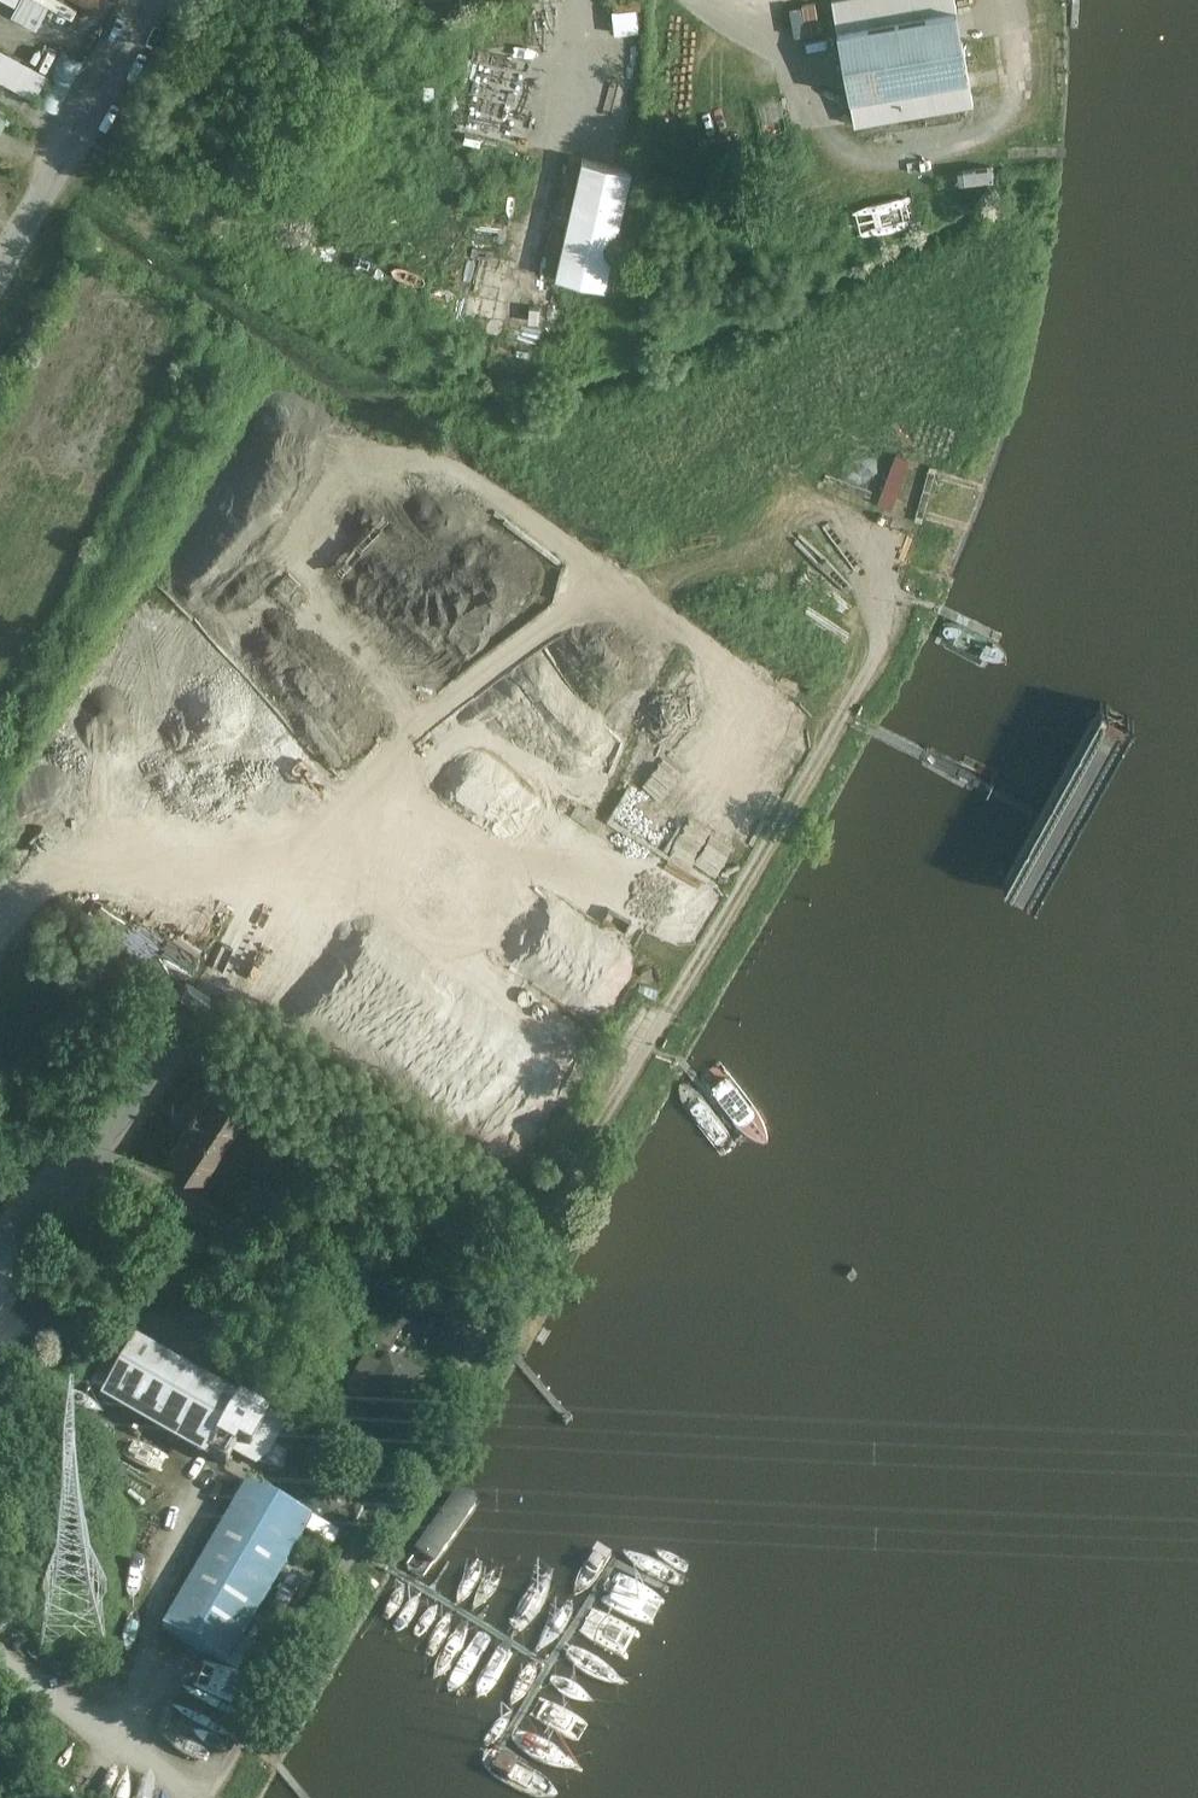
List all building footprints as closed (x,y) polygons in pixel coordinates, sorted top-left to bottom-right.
[(85,15),(94,0),(59,0),(85,15)] [(841,3),(860,121),(979,102),(963,0),(860,0),(841,3)] [(0,48),(0,83),(39,105),(54,78),(0,48)] [(64,50),(60,60),(53,58),(48,69),(58,73),(46,103),(66,111),(87,59),(64,50)] [(9,117),(0,112),(0,132),(9,117)] [(611,290),(636,171),(588,161),(560,280),(611,290)] [(896,509),(914,461),(898,455),(881,504),(896,509)] [(295,1107),(257,1082),(247,1097),(285,1122),(295,1107)] [(209,1176),(251,1109),(213,1085),(171,1152),(209,1176)] [(61,1300),(21,1277),(0,1314),(0,1358),(20,1370),(61,1300)] [(287,1425),(136,1338),(102,1397),(226,1468),(234,1456),(260,1471),(287,1425)] [(397,1426),(425,1379),(373,1347),(345,1394),(397,1426)] [(229,1663),(314,1522),(250,1484),(166,1626),(229,1663)]
